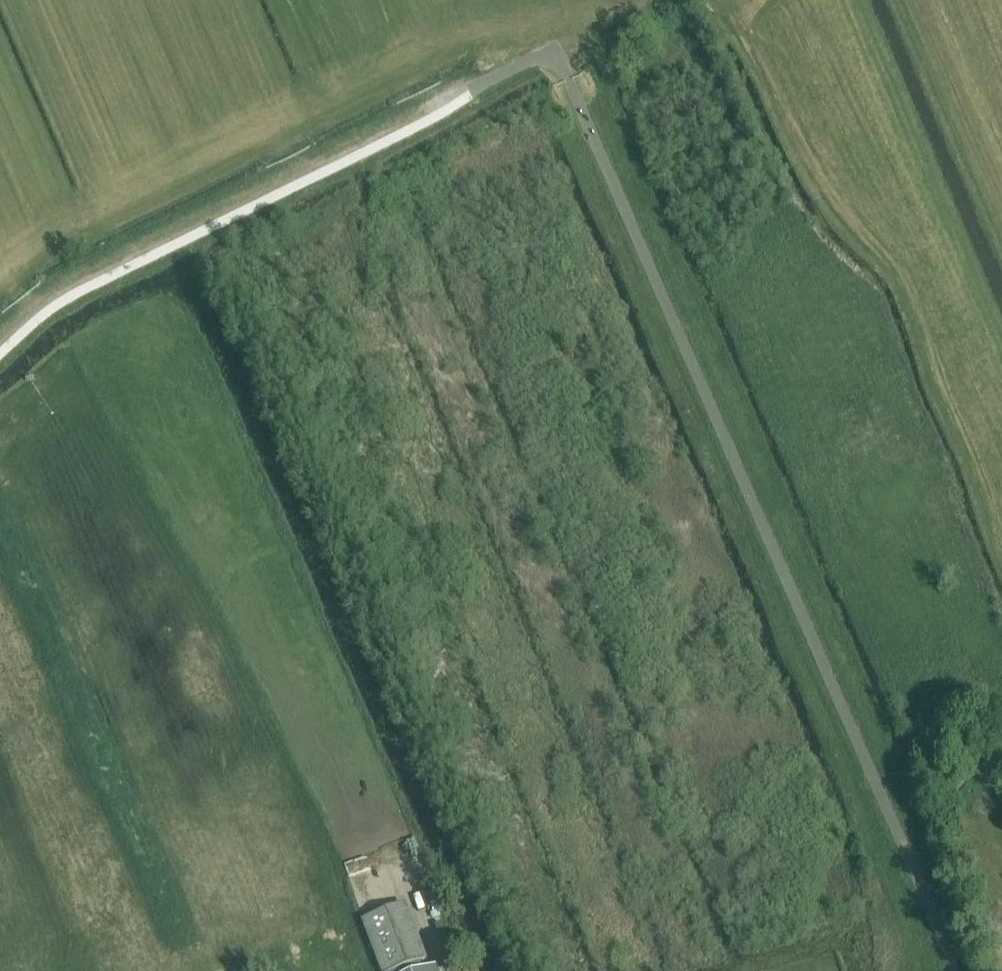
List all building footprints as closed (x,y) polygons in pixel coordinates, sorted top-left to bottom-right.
[(356,865),(339,873),(347,892),(364,885),(356,865)] [(365,881),(382,875),(379,865),(361,872),(365,881)] [(362,921),(381,970),(400,970),(424,962),(403,906),(362,921)]
